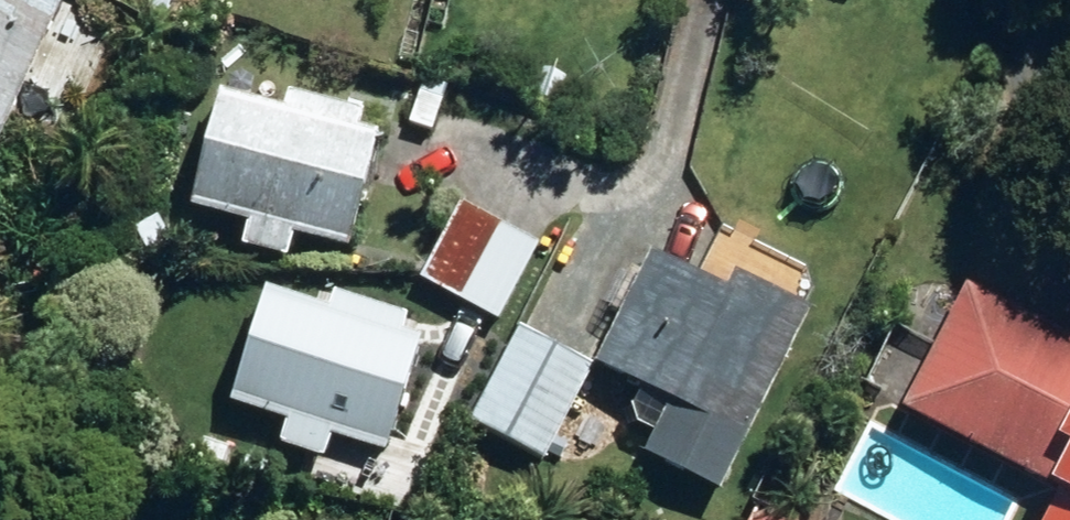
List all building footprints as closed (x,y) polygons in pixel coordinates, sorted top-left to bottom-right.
[(63,0),(0,0),(0,143),(63,0)] [(180,21),(186,0),(156,0),(152,13),(180,21)] [(410,123),(433,129),(444,88),(422,83),(410,123)] [(242,243),(290,255),(296,232),(351,244),(380,128),(363,124),(367,108),(288,87),(285,105),(217,87),(189,206),(248,220),(242,243)] [(425,273),(503,314),(543,236),(465,196),(425,273)] [(646,447),(722,484),(813,303),(737,266),(728,282),(653,245),(638,274),(621,265),(606,296),(623,305),(598,356),(643,380),(632,403),(637,416),(657,426),(646,447)] [(279,436),(324,449),(331,427),(387,444),(423,329),(403,322),(409,306),(332,283),(328,299),(262,280),(228,396),(285,414),(279,436)] [(1049,317),(979,280),(915,403),(1069,483),(1069,328),(1049,317)] [(473,419),(547,457),(596,363),(522,326),(473,419)] [(1057,519),(1069,519),(1069,494),(1057,519)] [(779,516),(760,511),(755,519),(796,519),(779,516)]
